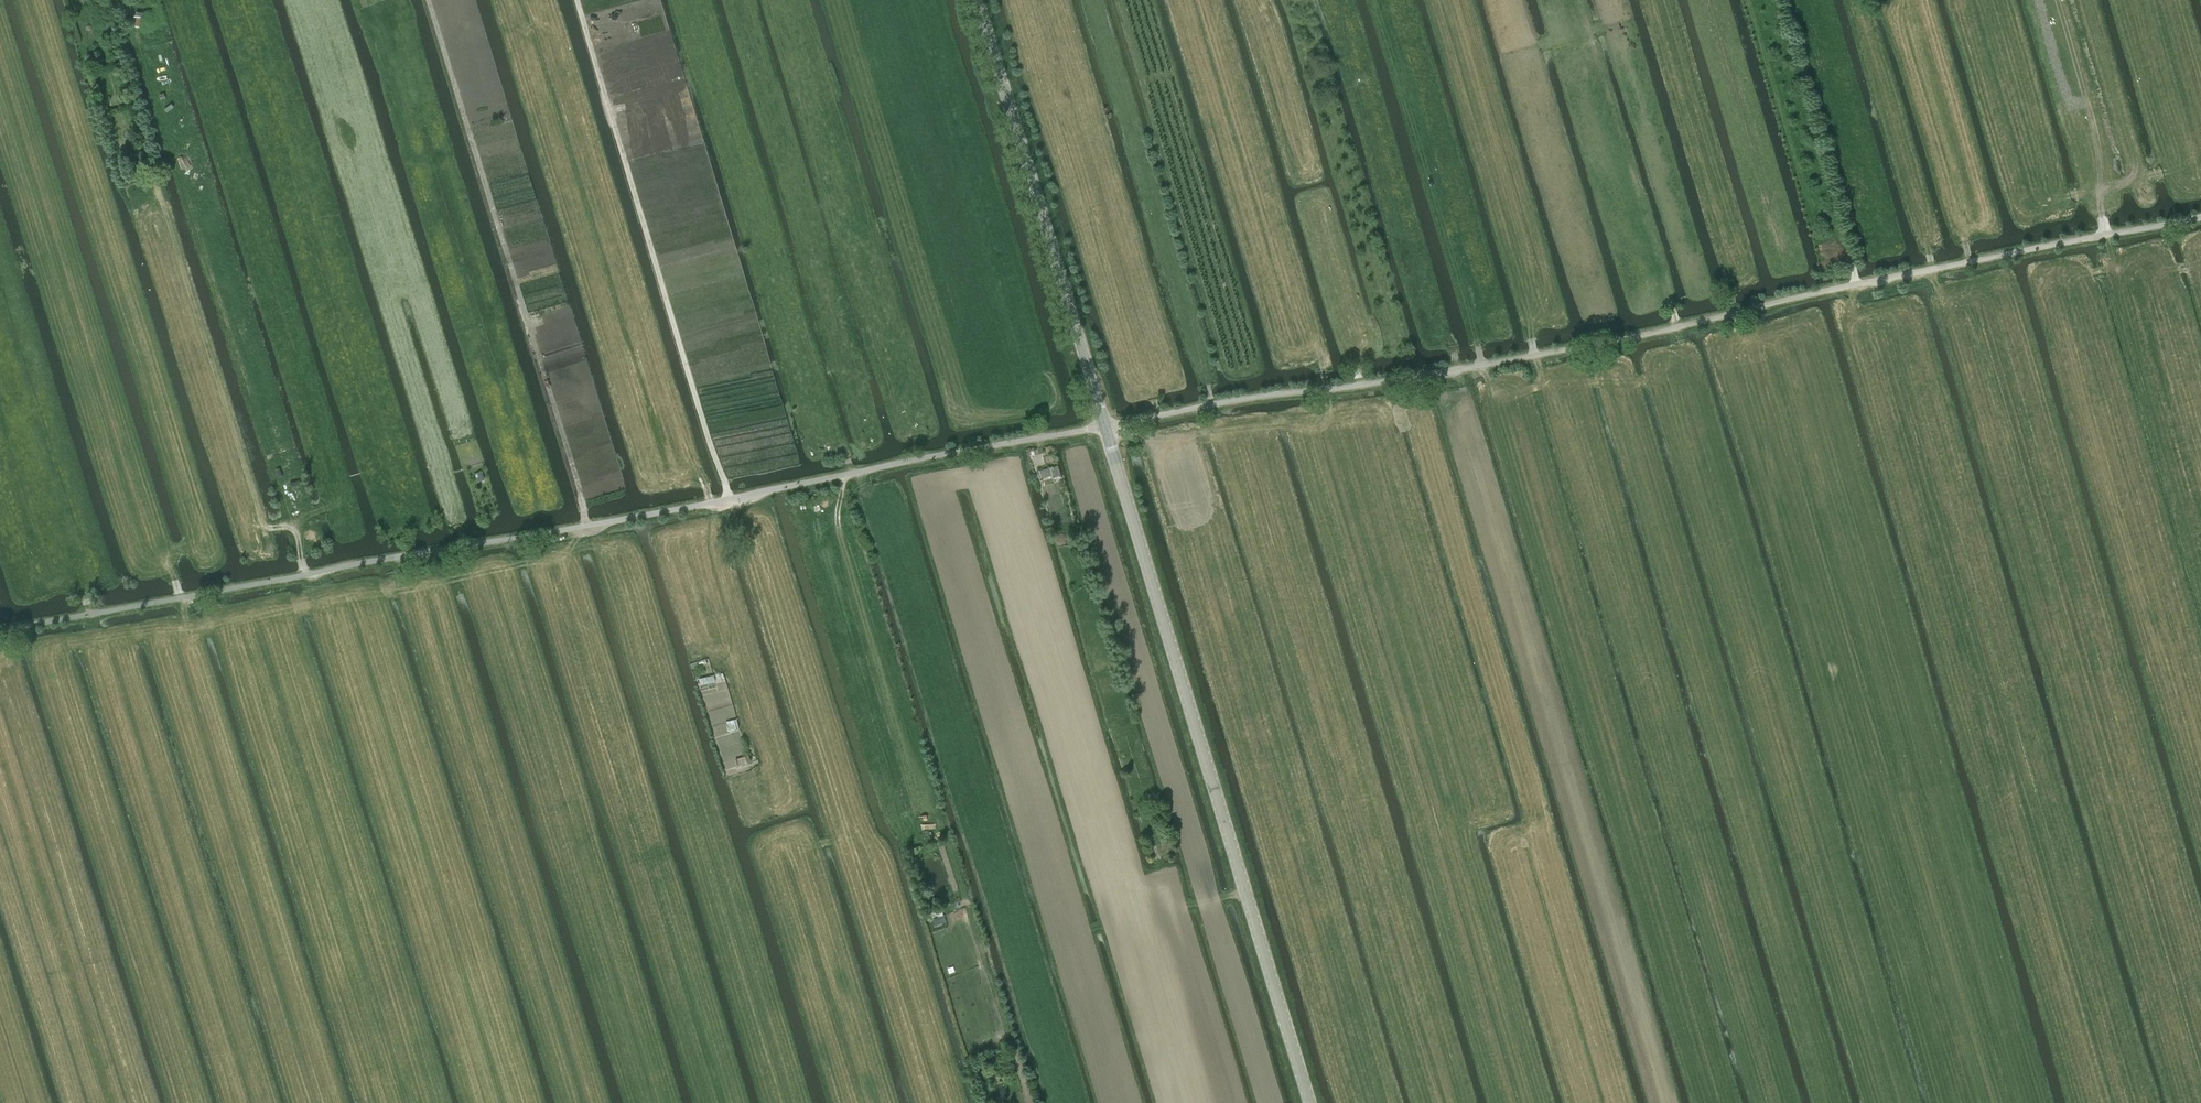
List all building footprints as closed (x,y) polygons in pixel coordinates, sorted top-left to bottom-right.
[(190,152),(179,155),(184,169),(195,165),(190,152)] [(481,471),(475,474),(477,480),(484,478),(481,471)] [(1118,715),(1108,718),(1111,729),(1121,726),(1118,715)] [(1161,837),(1151,841),(1153,846),(1163,842),(1161,837)]
